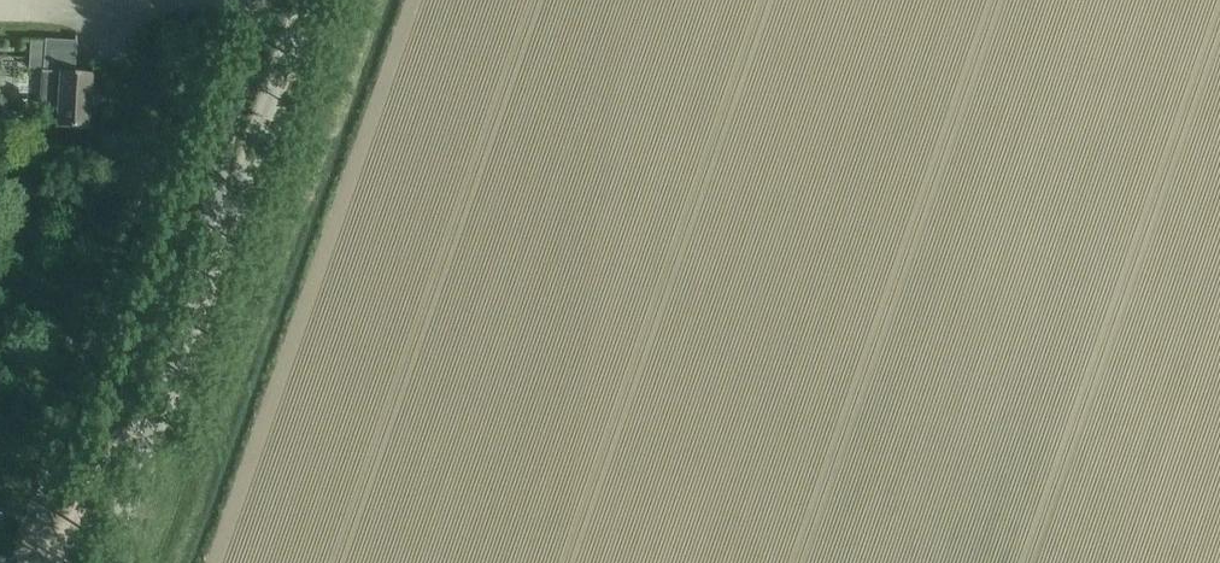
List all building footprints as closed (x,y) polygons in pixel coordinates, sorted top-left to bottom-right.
[(42,72),(39,110),(58,111),(57,128),(88,130),(91,75),(75,74),(77,46),(74,46),(30,43),(28,72),(42,72)]
